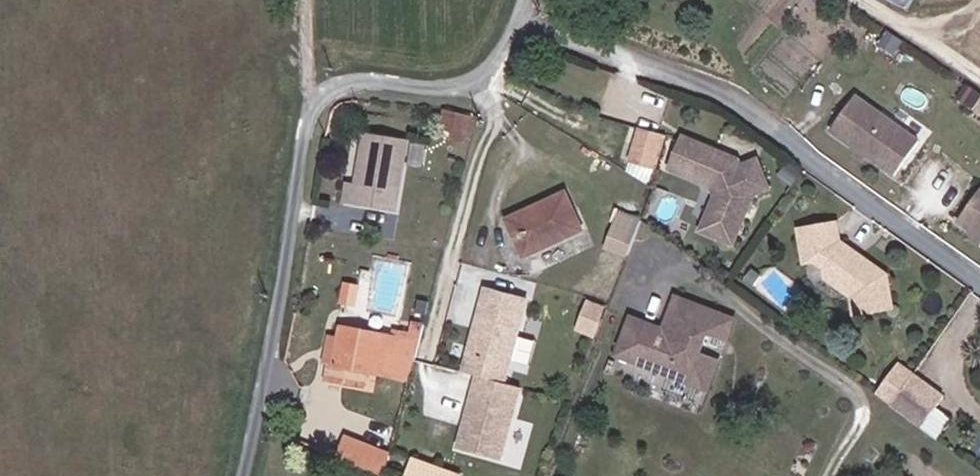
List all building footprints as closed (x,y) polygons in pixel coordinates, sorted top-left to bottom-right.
[(920,145),(857,99),(830,135),(894,181),(920,145)] [(472,115),(449,110),(446,124),(455,127),(456,123),(469,126),(472,115)] [(670,154),(676,136),(646,127),(640,145),(670,154)] [(413,138),(369,132),(365,163),(368,163),(366,184),(352,182),(350,203),(402,211),(413,138)] [(665,168),(670,154),(640,145),(635,158),(665,168)] [(714,205),(706,226),(721,232),(716,246),(734,253),(752,204),(768,195),(751,168),(747,170),(747,169),(737,176),(725,170),(727,164),(680,146),(667,179),(710,196),(714,205)] [(587,225),(572,191),(511,218),(524,253),(587,225)] [(958,228),(979,244),(979,196),(958,228)] [(721,232),(706,226),(701,240),(716,246),(721,232)] [(841,248),(838,230),(800,235),(805,270),(816,268),(824,274),(826,285),(850,303),(854,321),(892,315),(886,281),(841,248)] [(347,277),(344,302),(403,310),(410,257),(368,252),(365,280),(347,277)] [(534,299),(492,286),(468,369),(483,374),(509,381),(534,299)] [(738,319),(680,296),(668,329),(635,317),(621,355),(712,389),(738,319)] [(597,299),(583,325),(597,333),(611,306),(597,299)] [(347,325),(340,363),(379,371),(386,333),(347,325)] [(534,365),(543,337),(528,333),(520,360),(534,365)] [(509,381),(483,374),(463,444),(505,457),(526,386),(509,381)] [(890,412),(910,383),(898,374),(878,403),(890,412)] [(918,433),(938,404),(910,383),(890,412),(918,433)] [(351,431),(344,455),(391,469),(404,428),(370,418),(365,435),(351,431)] [(438,464),(415,455),(406,475),(435,475),(438,464)] [(438,464),(435,475),(462,475),(463,474),(438,464)]
